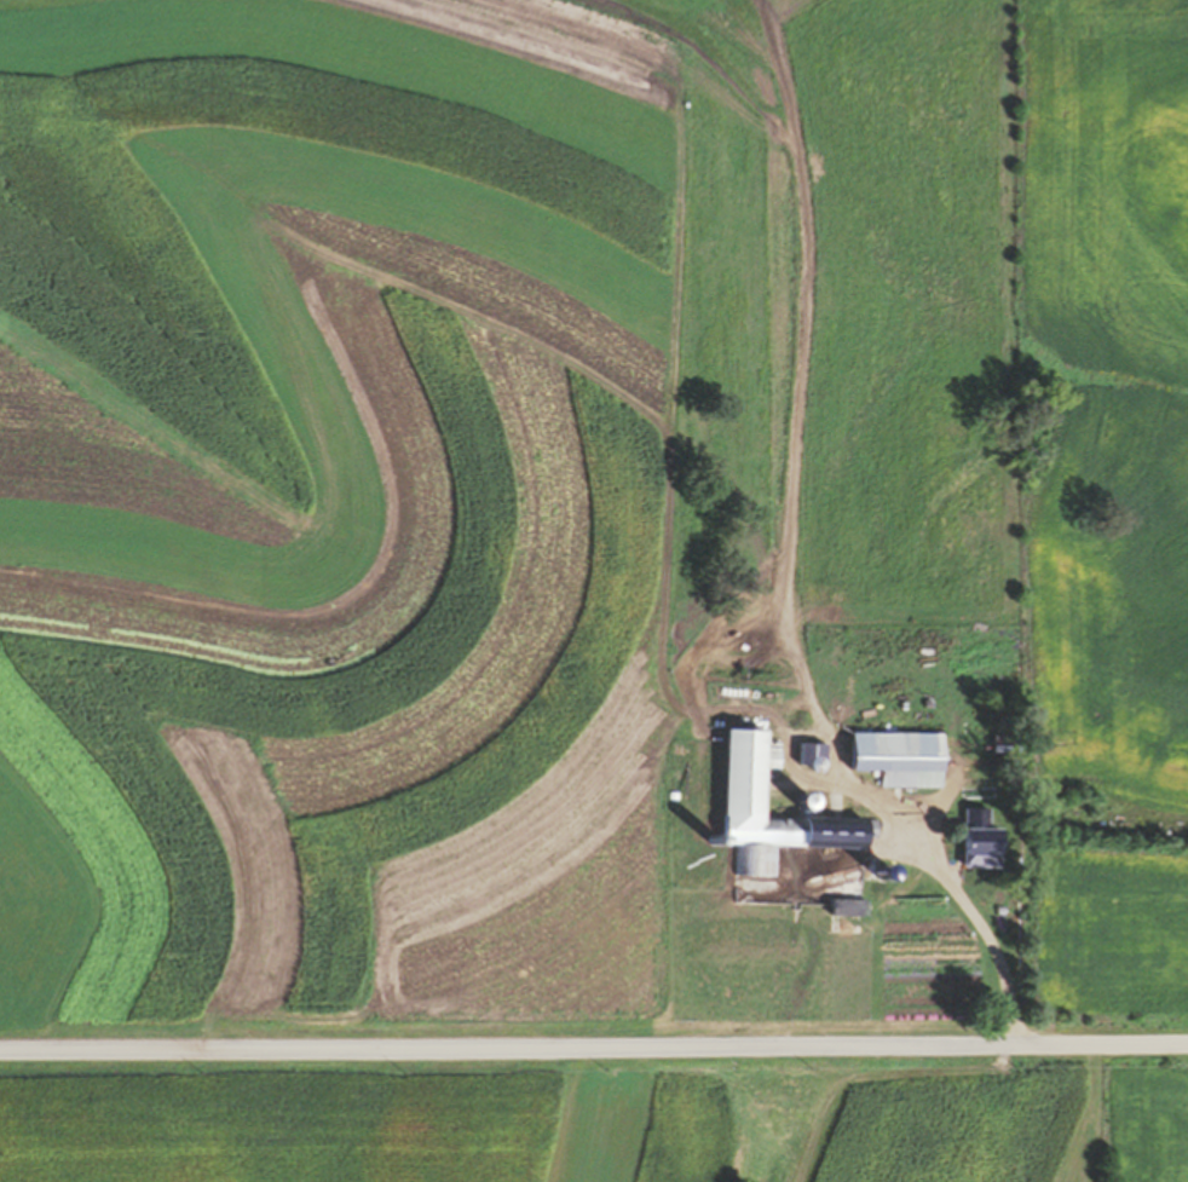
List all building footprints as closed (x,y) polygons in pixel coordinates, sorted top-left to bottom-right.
[(770,815),(772,729),(733,728),(729,845),(742,845),(741,874),(777,875),(778,845),(877,848),(878,818),(770,815)] [(1022,736),(996,736),(996,751),(1022,751),(1022,736)] [(946,745),(882,745),(882,771),(946,771),(946,745)] [(968,852),(1015,852),(1015,829),(968,829),(968,852)] [(864,880),(885,880),(885,872),(877,872),(877,858),(864,858),(864,880)] [(869,899),(837,899),(837,915),(869,915),(869,899)]
